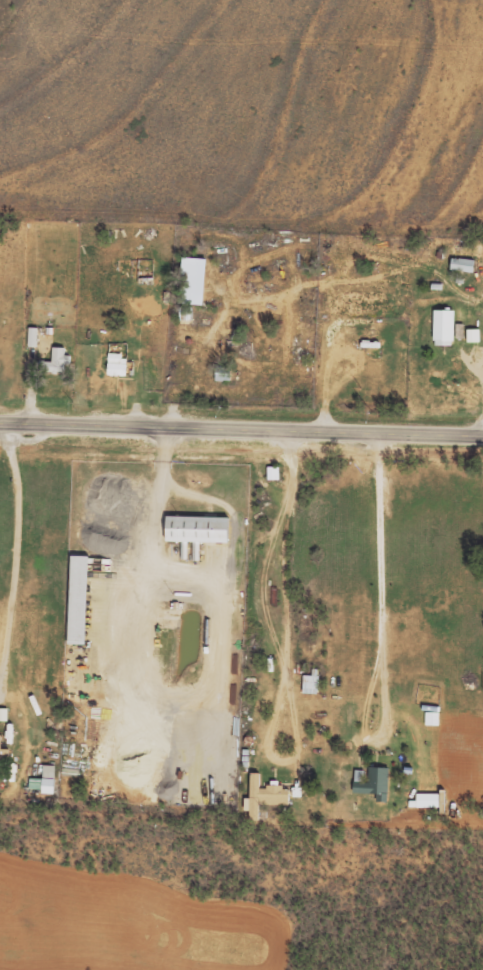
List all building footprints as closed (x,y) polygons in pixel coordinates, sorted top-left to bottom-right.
[(205,304),(206,257),(181,257),(181,303),(205,304)] [(476,260),(453,257),(452,269),(474,272),(476,260)] [(455,310),(435,309),(434,344),(455,344),(455,310)] [(39,327),(29,327),(29,346),(38,347),(39,327)] [(480,328),(468,329),(468,342),(481,341),(480,328)] [(66,347),(53,347),(53,361),(39,361),(39,372),(71,373),(72,355),(66,355),(66,347)] [(126,375),(126,353),(109,352),(109,375),(126,375)] [(232,381),(232,367),(217,366),(216,380),(232,381)] [(279,479),(279,466),(268,466),(268,479),(279,479)] [(167,541),(230,542),(230,517),(167,516),(167,541)] [(87,644),(90,556),(72,555),(69,644),(87,644)] [(317,675),(304,674),(303,693),(317,694),(317,675)] [(8,708),(0,708),(0,721),(8,721),(8,708)] [(10,759),(10,751),(2,751),(3,735),(0,735),(0,759),(10,759)] [(30,788),(43,789),(43,793),(55,794),(56,765),(43,764),(43,778),(30,778),(30,788)] [(390,767),(370,767),(369,781),(365,781),(365,769),(355,769),(354,793),(378,793),(378,801),(389,801),(390,767)] [(289,805),(289,786),(261,786),(261,772),(251,772),(251,798),(245,798),(245,811),(250,811),(250,820),(260,820),(260,804),(289,805)] [(440,793),(417,793),(417,807),(440,807),(440,793)]
